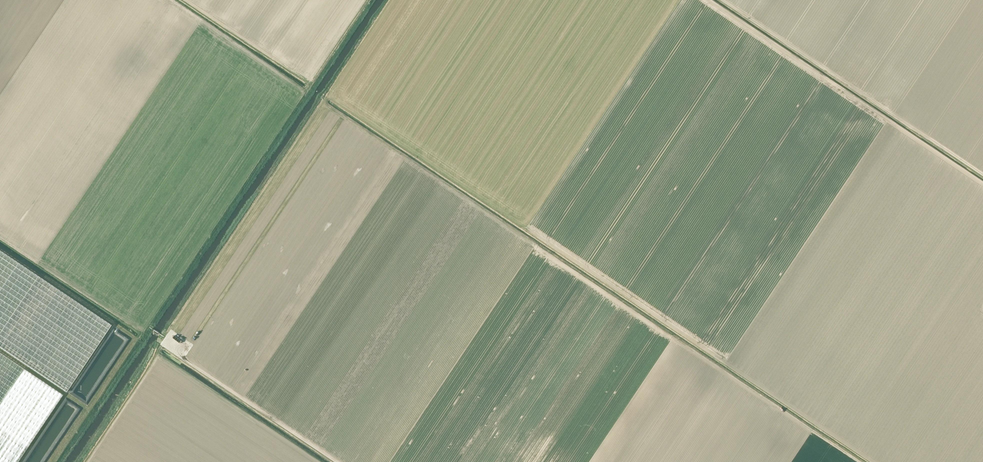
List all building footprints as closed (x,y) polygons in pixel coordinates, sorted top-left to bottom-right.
[(66,392),(111,325),(0,250),(0,347),(66,392)] [(63,395),(0,353),(0,461),(18,461),(63,395)]
